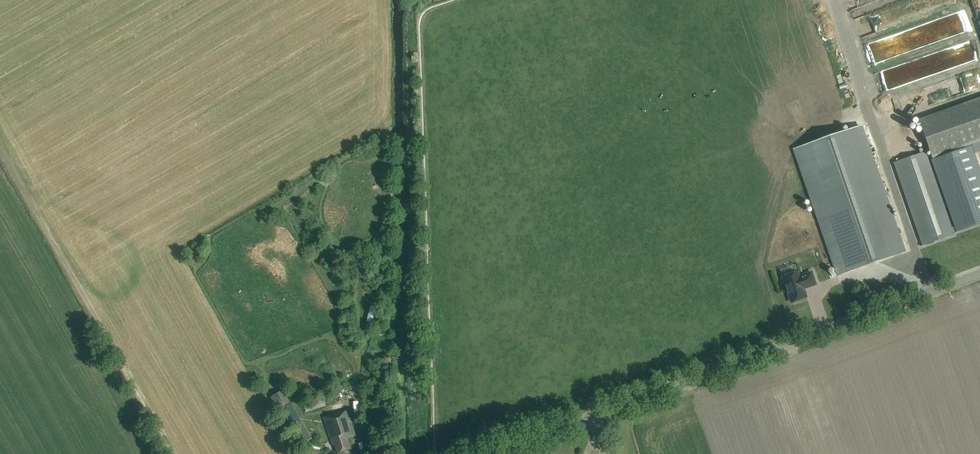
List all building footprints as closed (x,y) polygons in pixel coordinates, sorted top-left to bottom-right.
[(863,36),(866,44),(898,33),(895,25),(863,36)] [(870,62),(870,72),(884,72),(884,62),(870,62)] [(919,119),(933,158),(979,142),(979,97),(919,119)] [(860,127),(794,150),(837,275),(904,252),(860,127)] [(923,245),(953,235),(936,185),(925,152),(894,162),(923,245)] [(949,202),(959,231),(979,224),(979,173),(978,168),(957,176),(952,161),(933,167),(942,196),(947,194),(954,191),(957,199),(949,202)] [(947,194),(949,202),(957,199),(954,191),(947,194)] [(797,272),(782,277),(791,303),(806,297),(803,289),(815,285),(811,273),(799,277),(797,272)] [(375,321),(377,305),(371,304),(369,320),(375,321)] [(271,397),(289,427),(299,421),(281,392),(271,397)] [(305,412),(324,406),(322,397),(303,403),(305,412)] [(350,448),(347,438),(354,436),(346,411),(323,418),(330,440),(333,439),(337,452),(350,448)] [(289,428),(299,446),(311,439),(301,421),(289,428)]
